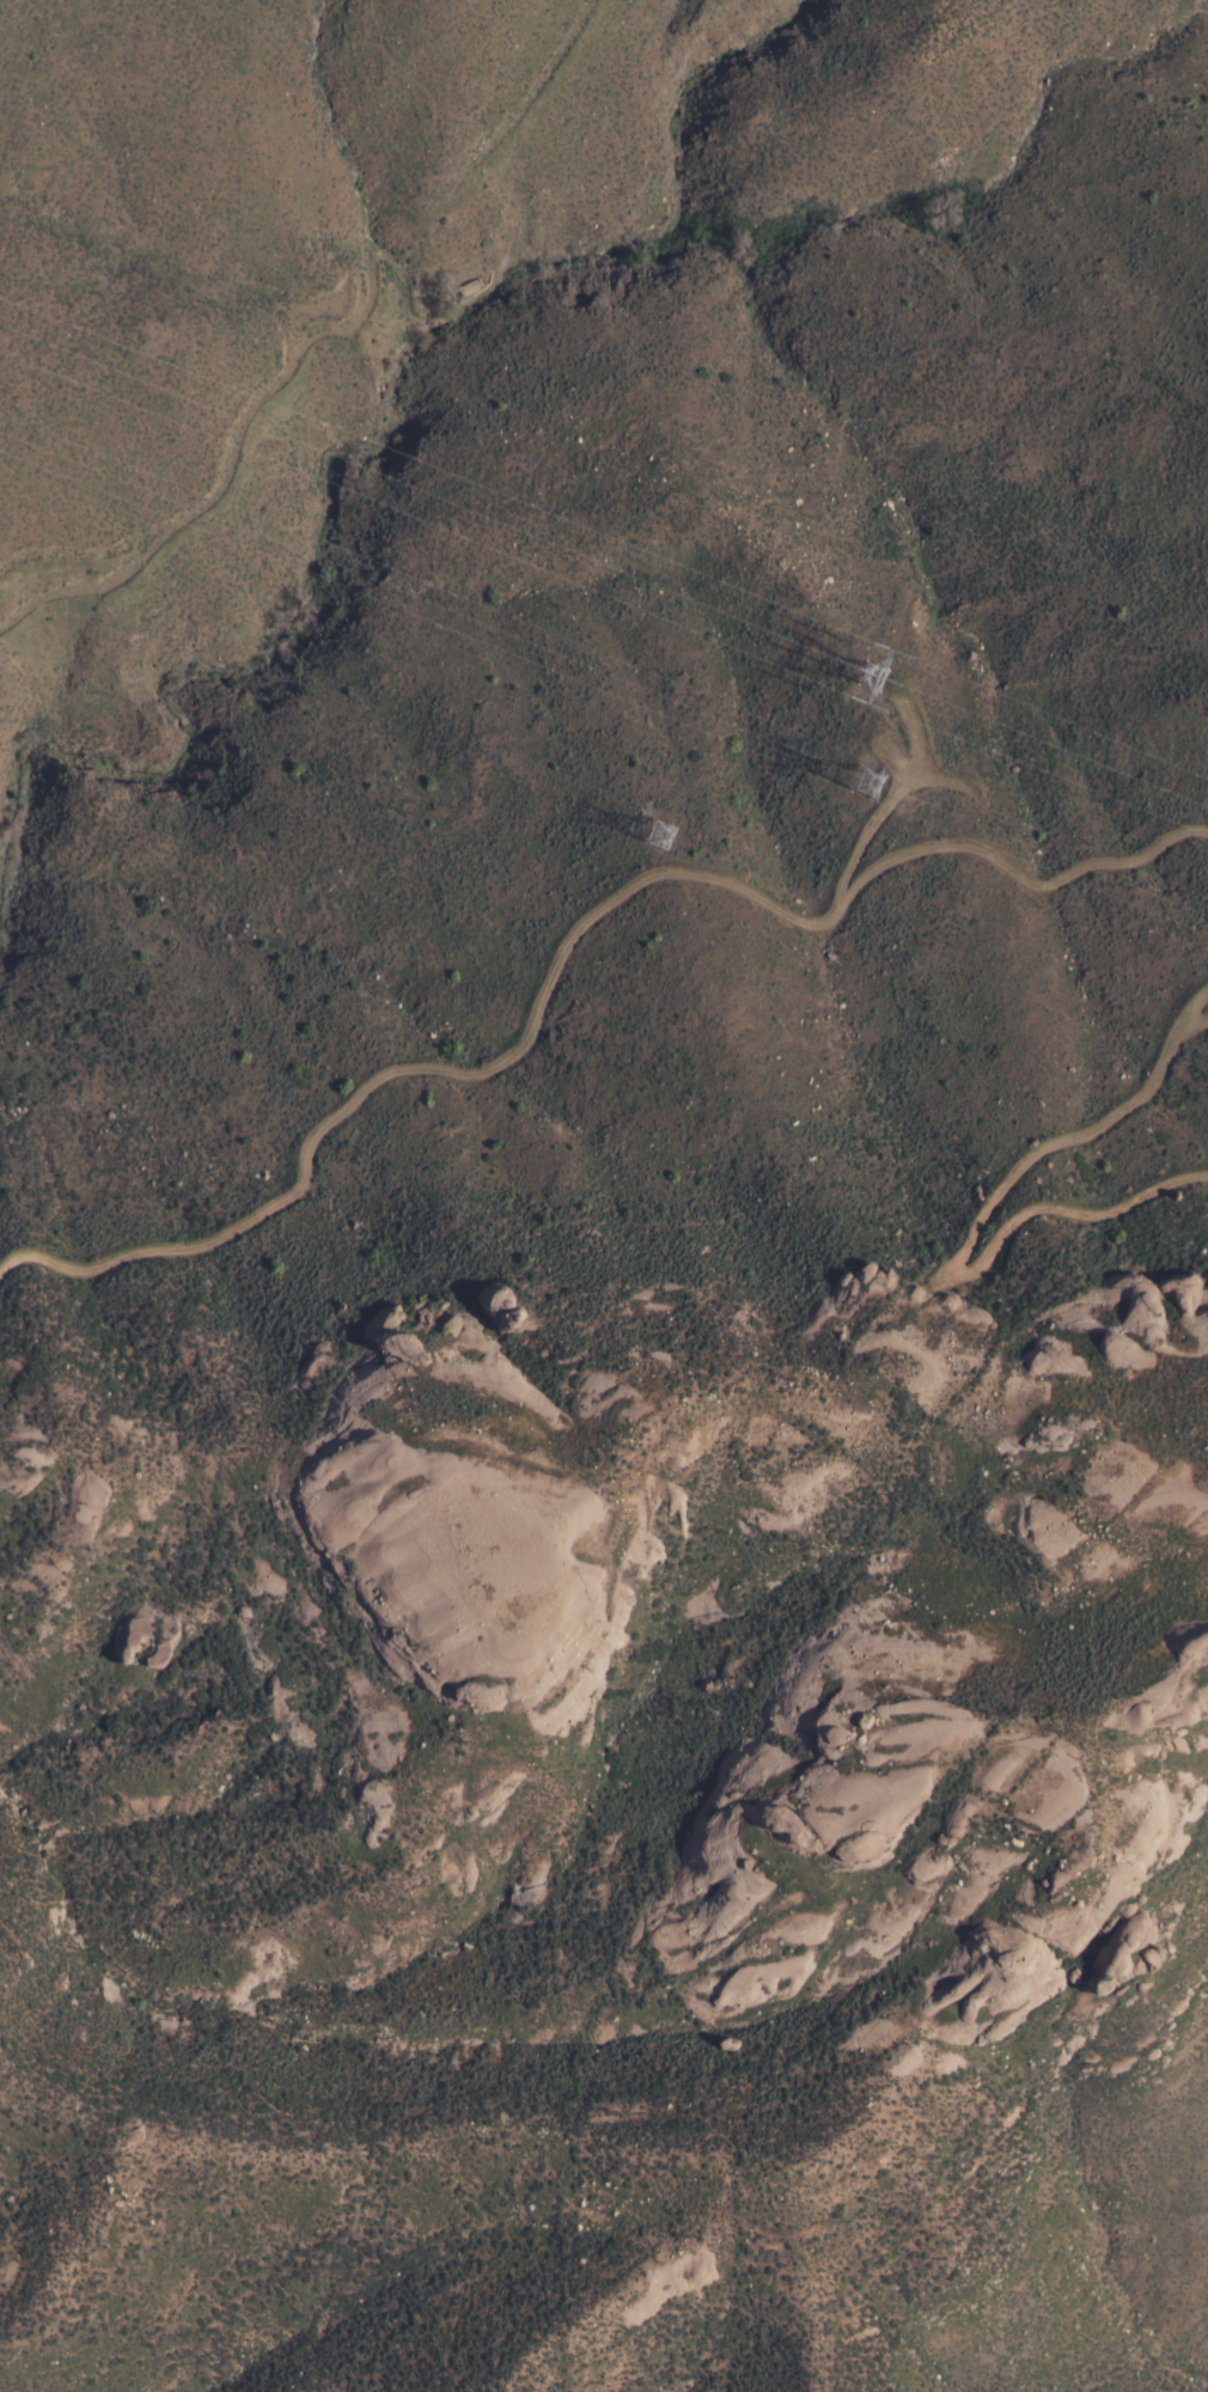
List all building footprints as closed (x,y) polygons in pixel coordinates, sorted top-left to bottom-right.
[(462,294),(457,285),(472,277),(474,277),(478,276),(482,283),(477,286),(477,287),(462,294)]
